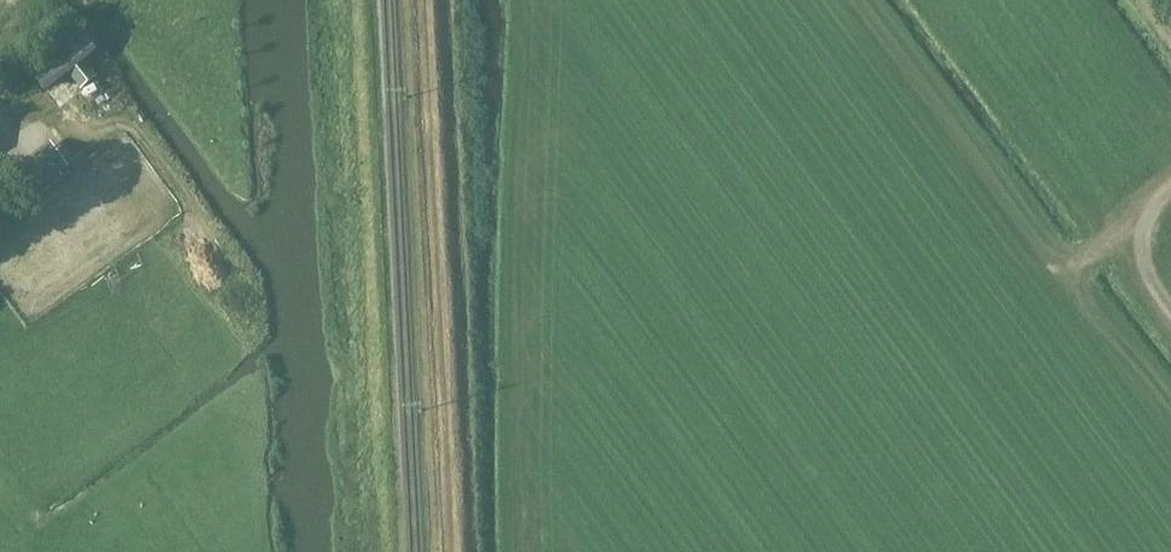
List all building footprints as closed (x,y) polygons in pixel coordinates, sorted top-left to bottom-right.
[(95,76),(84,61),(97,51),(78,30),(27,70),(45,91),(67,74),(79,89),(95,76)]
